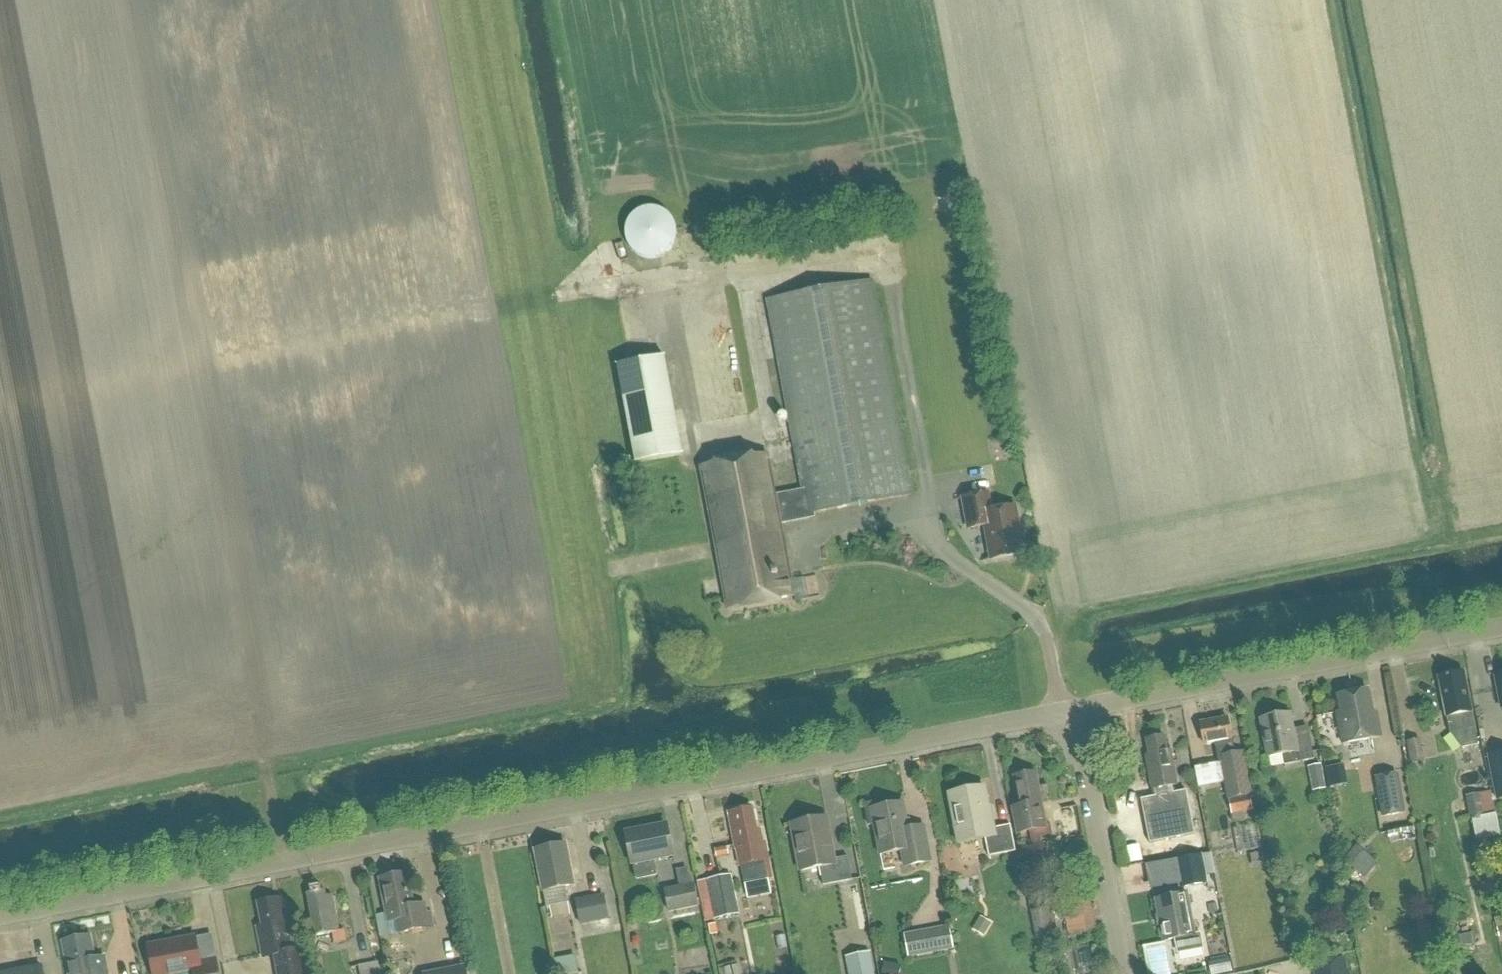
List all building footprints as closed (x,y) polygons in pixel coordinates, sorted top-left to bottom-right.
[(648,260),(652,260),(655,260),(658,259),(661,258),(665,256),(668,254),(671,250),(673,247),(675,243),(676,240),(677,235),(677,232),(676,228),(675,225),(674,222),(672,219),(668,215),(666,213),(663,211),(658,209),(655,209),(650,208),(647,209),(642,210),(640,211),(637,213),(633,215),(631,218),(628,222),(627,224),(626,227),(625,231),(625,235),(625,238),(626,241),(627,245),(628,247),(630,250),(632,252),(634,254),(636,256),(640,258),(643,259),(646,260),(648,260)] [(808,515),(912,495),(872,282),(768,302),(803,491),(775,497),(768,456),(700,469),(726,611),(794,599),(781,525),(809,519),(808,515)] [(636,465),(685,456),(667,356),(618,365),(636,465)] [(991,512),(988,494),(962,499),(968,530),(985,527),(991,561),(1024,554),(1015,507),(991,512)] [(803,594),(817,593),(816,579),(802,579),(803,594)] [(1462,748),(1478,745),(1472,715),(1472,714),(1464,674),(1438,679),(1446,718),(1447,718),(1450,733),(1462,748)] [(1371,716),(1367,693),(1339,698),(1342,714),(1338,714),(1343,745),(1379,738),(1375,715),(1371,716)] [(1295,739),(1290,715),(1261,720),(1268,758),(1282,756),(1285,766),(1314,760),(1309,736),(1295,739)] [(1228,800),(1250,796),(1243,754),(1235,756),(1234,752),(1233,752),(1227,719),(1200,724),(1204,746),(1215,744),(1219,765),(1221,764),(1228,800)] [(1156,798),(1141,801),(1150,845),(1195,836),(1187,792),(1174,794),(1173,787),(1177,786),(1171,752),(1167,753),(1164,738),(1147,741),(1150,756),(1146,757),(1151,786),(1154,785),(1156,798)] [(1409,759),(1422,757),(1419,740),(1407,742),(1409,759)] [(1498,801),(1501,800),(1501,754),(1489,757),(1498,801)] [(1312,792),(1325,790),(1321,765),(1308,768),(1312,792)] [(1334,788),(1347,785),(1343,766),(1330,768),(1334,788)] [(1038,788),(1035,774),(1015,778),(1020,808),(1013,809),(1018,834),(1046,829),(1041,805),(1051,803),(1048,786),(1038,788)] [(1398,775),(1378,779),(1385,818),(1405,815),(1398,775)] [(989,807),(985,788),(948,795),(958,845),(986,840),(989,858),(1015,853),(1010,827),(995,830),(991,807),(989,807)] [(1491,793),(1466,797),(1471,821),(1495,817),(1491,793)] [(1250,796),(1228,800),(1231,822),(1245,820),(1243,813),(1253,811),(1250,796)] [(904,803),(883,808),(882,802),(865,805),(869,826),(874,825),(880,856),(902,852),(905,868),(931,863),(925,835),(924,827),(909,830),(904,803)] [(756,832),(752,810),(729,814),(736,851),(738,850),(744,885),(772,879),(768,862),(765,844),(763,844),(760,831),(756,832)] [(836,861),(827,818),(791,825),(800,873),(820,869),(824,887),(852,881),(848,858),(836,861)] [(657,877),(654,861),(673,858),(667,826),(626,834),(633,866),(634,865),(637,881),(657,877)] [(1241,849),(1259,848),(1258,830),(1240,832),(1241,849)] [(569,904),(566,889),(575,887),(567,844),(535,851),(543,893),(544,893),(547,908),(569,904)] [(1356,847),(1343,862),(1364,880),(1377,865),(1356,847)] [(727,848),(715,850),(716,858),(728,856),(727,848)] [(1181,888),(1202,884),(1196,857),(1176,860),(1181,888)] [(413,908),(407,875),(381,880),(389,923),(398,921),(401,934),(433,927),(430,913),(426,914),(425,906),(413,908)] [(714,920),(739,915),(731,875),(706,880),(714,920)] [(668,913),(698,907),(694,884),(663,890),(668,913)] [(327,897),(326,891),(308,895),(312,920),(307,921),(310,938),(333,934),(335,945),(349,943),(347,931),(340,933),(333,896),(327,897)] [(579,926),(609,920),(604,895),(574,901),(579,926)] [(1195,935),(1188,895),(1156,901),(1164,942),(1176,940),(1178,950),(1203,945),(1201,934),(1195,935)] [(1064,898),(1066,932),(1095,930),(1093,896),(1064,898)] [(283,899),(258,904),(262,926),(257,927),(263,958),(275,956),(279,973),(304,973),(299,950),(293,951),(283,899)] [(1036,941),(1057,937),(1052,908),(1031,912),(1036,941)] [(980,918),(972,931),(983,937),(991,924),(980,918)] [(1421,952),(1437,949),(1432,922),(1416,925),(1421,952)] [(908,959),(953,950),(948,926),(903,934),(908,959)] [(104,959),(94,961),(90,937),(63,942),(70,973),(107,973),(104,959)] [(148,947),(153,973),(194,973),(195,973),(218,973),(216,961),(201,964),(196,938),(148,947)] [(1166,942),(1144,946),(1149,973),(1172,973),(1166,942)] [(870,953),(845,957),(848,973),(874,973),(870,953)] [(558,972),(576,971),(576,956),(558,957),(558,972)] [(1342,960),(1315,966),(1317,973),(1345,973),(1342,960)] [(386,961),(359,966),(361,973),(388,973),(386,961)] [(737,961),(724,965),(725,969),(722,969),(723,973),(740,973),(738,965),(738,966),(737,961)] [(465,966),(422,973),(467,973),(465,966)]
